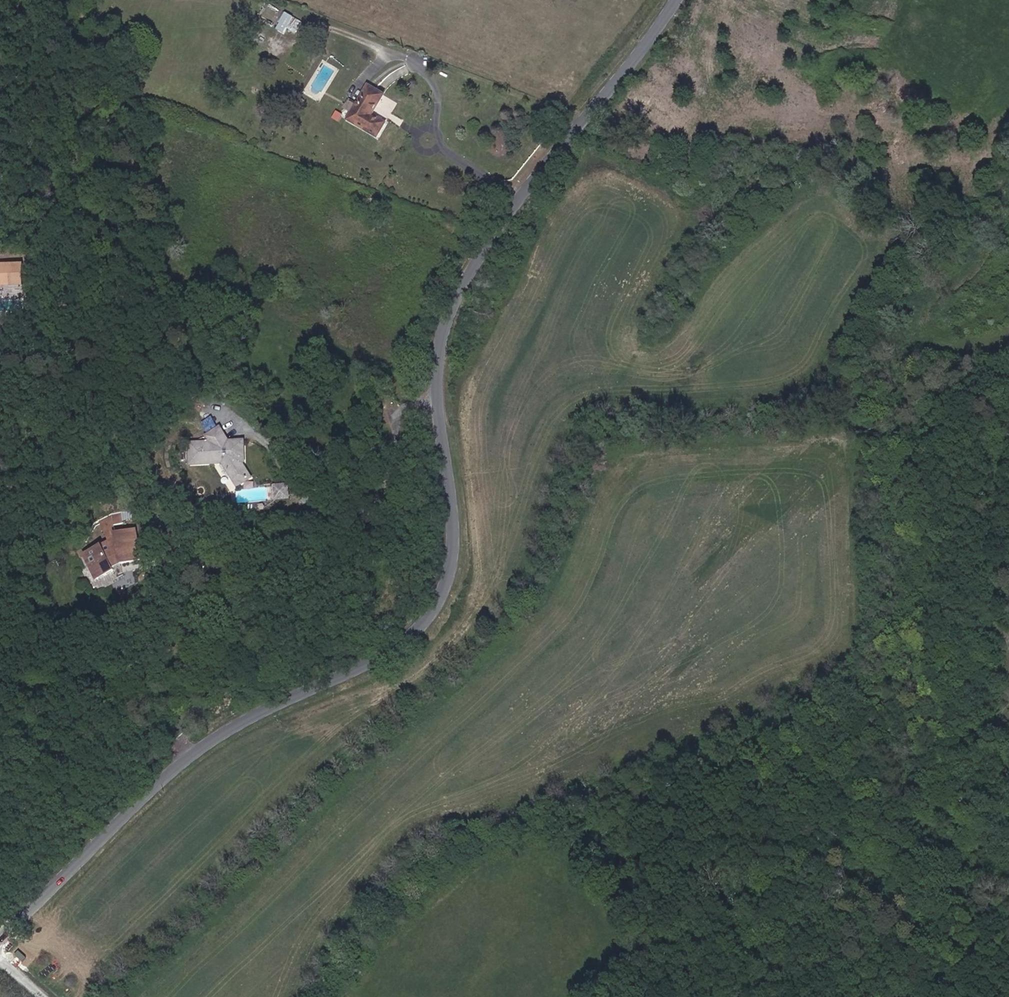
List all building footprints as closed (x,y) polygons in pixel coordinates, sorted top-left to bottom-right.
[(281,23),(283,24),(279,30),(285,34),(290,26),(303,34),(307,26),(287,13),(281,23)] [(370,82),(350,117),(381,135),(389,121),(374,112),(387,91),(370,82)] [(7,286),(7,282),(11,282),(11,286),(20,285),(20,265),(0,265),(0,286),(7,286)] [(249,485),(258,480),(246,461),(247,444),(237,444),(229,431),(215,439),(219,445),(198,445),(198,454),(202,454),(202,464),(231,464),(242,484),(249,485)] [(297,486),(283,487),(284,501),(298,501),(297,486)] [(107,521),(113,535),(123,531),(122,527),(133,525),(128,513),(107,521)] [(146,562),(142,531),(124,533),(125,536),(115,539),(117,544),(92,555),(102,578),(119,571),(118,566),(125,563),(125,565),(146,562)] [(124,533),(123,531),(113,535),(115,539),(125,536),(124,533)]
